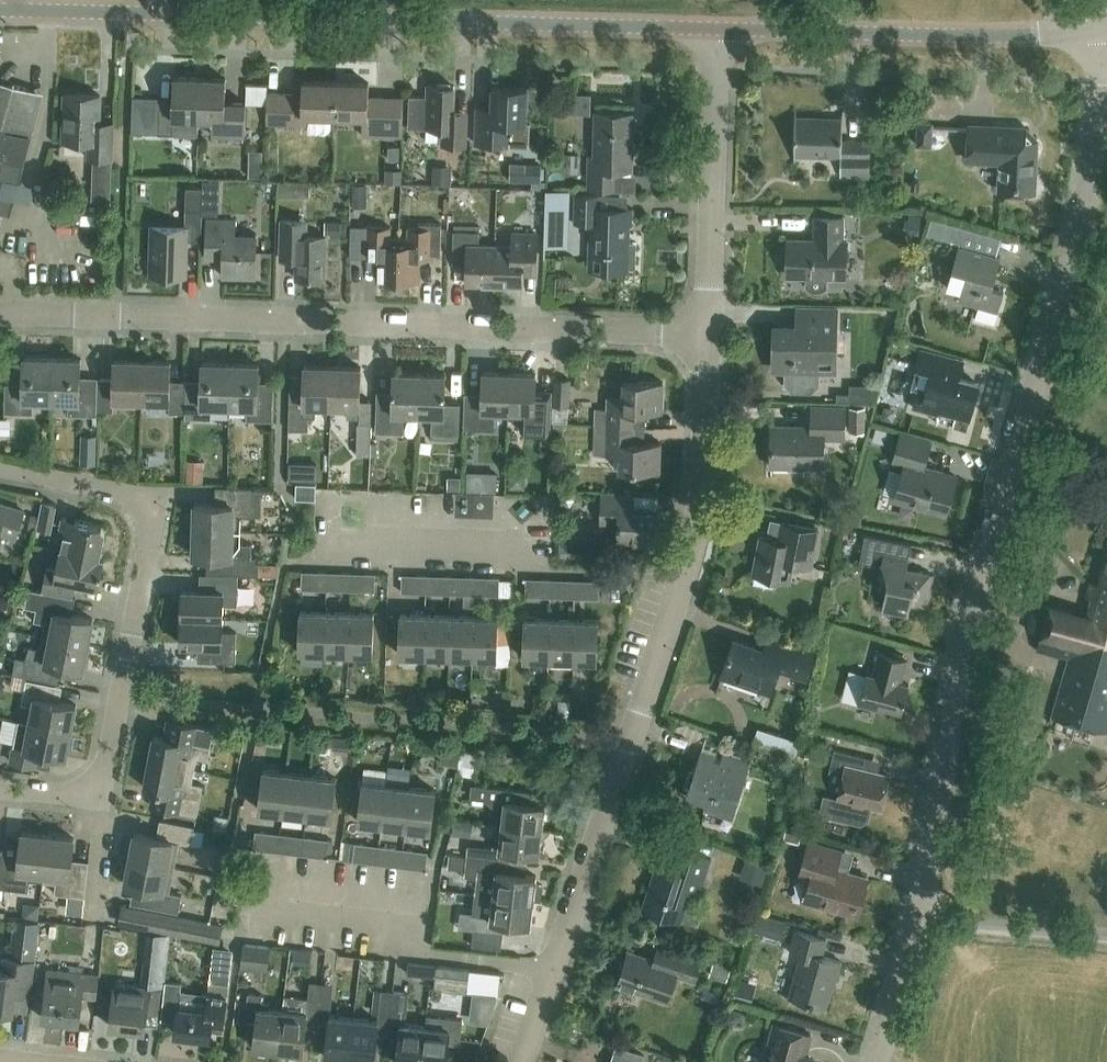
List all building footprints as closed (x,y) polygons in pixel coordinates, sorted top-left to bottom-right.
[(240,91),(253,92),(254,70),(241,69),(240,91)] [(201,78),(174,77),(174,101),(145,100),(144,133),(159,133),(159,134),(184,134),(185,119),(200,119),(201,78)] [(200,119),(214,120),(213,135),(233,136),(233,142),(244,142),(245,136),(246,102),(225,102),(226,78),(201,78),(200,119)] [(336,81),(303,81),(303,94),(268,92),(267,123),(307,125),(308,115),(335,115),(336,81)] [(335,115),(363,116),(362,134),(403,136),(404,96),(370,95),(370,83),(336,81),(335,115)] [(11,212),(43,97),(0,85),(0,209),(11,212)] [(455,86),(429,85),(428,96),(410,95),(409,128),(428,128),(444,128),(443,143),(467,144),(468,111),(454,110),(455,86)] [(479,109),(479,116),(478,143),(512,144),(513,124),(527,124),(529,88),(494,87),(493,109),(479,109)] [(66,94),(65,140),(91,141),(90,158),(114,159),(115,121),(101,121),(102,95),(66,94)] [(632,169),(634,112),(595,111),(594,156),(588,156),(587,187),(615,188),(616,169),(632,169)] [(869,177),(869,140),(841,139),(841,120),(794,119),(793,152),(840,153),(839,176),(869,177)] [(930,144),(930,122),(917,122),(917,144),(930,144)] [(1034,192),(1037,139),(1030,139),(1025,133),(1026,127),(968,124),(967,159),(1001,161),(1000,190),(1034,192)] [(438,180),(470,180),(471,153),(439,153),(438,180)] [(576,167),(577,154),(559,153),(559,166),(576,167)] [(511,163),(511,182),(542,183),(543,164),(511,163)] [(204,187),(203,213),(218,214),(219,179),(204,178),(204,187)] [(203,213),(204,187),(187,187),(186,209),(187,209),(186,228),(153,226),(151,274),(185,275),(186,241),(202,241),(203,213)] [(568,194),(548,193),(547,220),(567,220),(568,194)] [(594,223),(592,256),(592,270),(627,271),(627,269),(637,269),(638,243),(628,243),(629,225),(631,225),(632,209),(600,208),(601,196),(576,195),(575,222),(594,223)] [(810,232),(812,217),(788,214),(786,229),(810,232)] [(816,216),(815,241),(789,240),(788,275),(806,276),(806,287),(807,288),(809,290),(812,291),(814,292),(817,292),(820,292),(822,291),(825,290),(827,289),(828,288),(828,276),(846,277),(847,241),(843,241),(844,217),(816,216)] [(206,219),(205,259),(222,259),(222,276),(256,277),(257,235),(235,234),(235,220),(206,219)] [(282,219),(281,246),(280,259),(297,260),(296,278),(325,279),(327,236),(310,236),(311,220),(282,219)] [(934,219),(930,234),(959,240),(963,225),(934,219)] [(397,280),(398,242),(389,242),(389,226),(365,225),(364,257),(377,257),(377,280),(397,280)] [(495,283),(496,245),(480,244),(481,227),(455,226),(454,262),(466,262),(466,282),(495,283)] [(398,242),(397,280),(419,281),(419,259),(432,259),(432,227),(408,227),(407,243),(398,242)] [(495,283),(523,284),(524,268),(538,269),(539,233),(513,232),(512,245),(496,245),(495,283)] [(335,233),(334,249),(353,249),(353,234),(335,233)] [(948,288),(962,292),(959,301),(980,307),(976,320),(995,325),(1005,289),(994,286),(1002,256),(960,244),(948,288)] [(194,247),(194,267),(205,267),(204,247),(194,247)] [(775,369),(785,369),(785,383),(792,392),(811,392),(819,384),(820,370),(834,370),(836,310),(809,309),(809,327),(776,326),(775,369)] [(940,415),(941,411),(969,419),(979,383),(961,378),(966,358),(954,355),(953,358),(922,350),(917,368),(912,390),(919,391),(914,408),(940,415)] [(33,399),(52,399),(53,359),(24,358),(23,383),(6,383),(5,412),(33,412),(33,399)] [(97,414),(98,412),(98,386),(81,385),(82,360),(53,359),(52,399),(68,400),(67,413),(97,414)] [(99,379),(98,386),(98,412),(114,412),(114,401),(141,401),(142,362),(115,361),(114,379),(99,379)] [(170,414),(186,414),(187,390),(187,382),(171,381),(171,363),(142,362),(141,401),(170,402),(170,414)] [(212,406),(230,406),(231,364),(204,363),(203,390),(187,390),(186,414),(186,419),(212,419),(212,406)] [(231,364),(230,406),(248,407),(248,420),(273,421),(274,392),(260,392),(261,365),(231,364)] [(291,395),(290,430),(309,431),(310,417),(316,417),(317,405),(332,406),(333,367),(306,366),(305,395),(291,395)] [(333,367),(332,406),(348,406),(347,419),(360,419),(362,368),(333,367)] [(496,412),(509,412),(511,373),(485,372),(484,394),(466,394),(465,430),(496,430),(496,412)] [(511,373),(509,412),(523,412),(522,430),(552,431),(554,391),(537,390),(538,374),(511,373)] [(420,415),(421,375),(394,374),(393,403),(379,403),(378,433),(405,433),(405,414),(420,415)] [(447,376),(421,375),(420,415),(434,415),(433,435),(461,436),(462,405),(446,404),(447,376)] [(555,406),(554,432),(564,433),(565,406),(570,406),(571,380),(556,379),(555,406)] [(597,409),(596,426),(637,428),(648,428),(648,420),(635,419),(636,411),(663,412),(664,382),(624,381),(623,399),(608,398),(608,410),(597,409)] [(843,437),(844,407),(811,406),(811,426),(771,425),(770,465),(822,466),(823,437),(843,437)] [(869,406),(858,406),(851,407),(851,432),(866,431),(867,416),(869,416),(869,406)] [(16,423),(1,420),(0,423),(0,440),(12,442),(16,423)] [(371,456),(372,423),(357,423),(356,455),(371,456)] [(637,428),(596,426),(595,455),(621,456),(621,471),(660,472),(661,443),(636,442),(637,428)] [(896,500),(899,501),(946,515),(957,478),(924,468),(932,442),(903,434),(895,460),(906,464),(896,500)] [(95,463),(96,440),(80,440),(80,463),(95,463)] [(193,462),(199,485),(213,482),(208,459),(193,462)] [(497,473),(468,472),(467,491),(496,492),(497,473)] [(315,500),(315,499),(315,493),(316,484),(296,483),(296,500),(315,500)] [(193,505),(193,531),(240,533),(241,519),(251,519),(252,490),(222,489),(221,506),(193,505)] [(656,541),(657,510),(632,509),(633,494),(600,493),(599,522),(617,523),(616,540),(656,541)] [(268,512),(284,513),(285,498),(269,496),(268,512)] [(38,529),(53,532),(59,505),(44,502),(38,529)] [(0,503),(0,532),(16,537),(24,511),(0,503)] [(888,527),(912,532),(916,509),(892,504),(888,527)] [(100,556),(100,555),(105,529),(102,524),(61,516),(57,532),(63,533),(60,549),(61,549),(100,556)] [(559,559),(569,559),(605,559),(604,553),(569,552),(566,549),(568,533),(570,533),(570,519),(560,519),(559,533),(560,533),(560,549),(559,559)] [(811,565),(818,529),(782,522),(779,540),(760,536),(753,573),(788,580),(792,561),(811,565)] [(240,533),(193,531),(192,558),(219,559),(218,576),(238,577),(259,577),(259,575),(278,576),(280,564),(260,564),(260,560),(251,559),(251,546),(240,546),(240,533)] [(926,607),(932,574),(906,569),(911,544),(865,535),(860,561),(881,565),(879,575),(887,577),(881,609),(907,614),(909,603),(926,607)] [(1096,583),(1089,581),(1085,595),(1091,597),(1086,615),(1034,600),(1026,629),(1040,633),(1036,650),(1059,656),(1064,640),(1073,642),(1052,715),(1106,731),(1106,729),(1106,542),(1096,583)] [(48,566),(43,590),(74,596),(77,582),(99,586),(98,588),(100,588),(106,556),(104,556),(104,557),(100,556),(61,549),(57,568),(48,566)] [(325,589),(325,572),(301,571),(300,588),(325,589)] [(350,590),(350,573),(325,572),(325,589),(350,590)] [(350,573),(350,590),(374,591),(375,574),(350,573)] [(424,592),(425,575),(401,574),(401,591),(424,592)] [(448,593),(449,576),(425,575),(424,592),(448,593)] [(181,593),(180,619),(222,621),(223,607),(237,608),(238,577),(218,576),(206,576),(205,594),(181,593)] [(473,594),(473,577),(449,576),(448,593),(473,594)] [(473,577),(473,594),(498,595),(511,595),(512,580),(499,580),(499,577),(473,577)] [(547,596),(548,579),(525,578),(524,595),(547,596)] [(572,597),(573,580),(548,579),(547,596),(572,597)] [(573,580),(572,597),(598,598),(599,580),(573,580)] [(46,622),(44,635),(89,644),(94,618),(73,614),(76,597),(29,588),(26,606),(37,609),(35,620),(46,622)] [(323,653),(324,612),(299,611),(298,652),(323,653)] [(348,654),(349,613),(324,612),(323,653),(348,654)] [(349,613),(348,654),(372,655),(374,614),(349,613)] [(422,656),(423,615),(399,615),(398,655),(422,656)] [(446,657),(448,616),(423,615),(422,656),(446,657)] [(470,657),(472,617),(448,616),(446,657),(470,657)] [(472,617),(470,657),(495,658),(496,618),(472,617)] [(545,659),(547,619),(522,618),(520,658),(545,659)] [(222,621),(180,619),(179,647),(204,648),(203,664),(235,665),(236,635),(222,635),(222,621)] [(570,660),(572,620),(547,619),(545,659),(570,660)] [(572,620),(570,660),(595,661),(596,621),(572,620)] [(16,630),(12,646),(27,649),(30,633),(16,630)] [(89,644),(44,635),(42,648),(30,646),(28,659),(17,657),(14,674),(60,683),(63,666),(85,670),(89,644)] [(816,654),(802,649),(768,637),(764,649),(734,640),(722,677),(771,693),(780,666),(809,676),(816,654)] [(900,682),(907,659),(879,651),(873,675),(866,673),(858,703),(881,710),(882,706),(901,712),(909,684),(900,682)] [(35,706),(31,722),(73,730),(79,704),(52,699),(55,685),(28,679),(24,704),(35,706)] [(73,730),(31,722),(21,720),(18,736),(13,760),(39,765),(42,750),(68,756),(73,730)] [(154,736),(149,761),(196,771),(198,758),(209,761),(215,731),(168,721),(165,738),(154,736)] [(754,745),(768,749),(796,758),(800,741),(759,728),(754,745)] [(353,738),(334,737),(333,748),(352,749),(353,738)] [(881,809),(888,776),(861,770),(864,756),(833,749),(830,764),(844,767),(837,800),(832,817),(861,824),(869,819),(871,807),(881,809)] [(752,765),(742,761),(723,755),(719,768),(699,761),(687,797),(709,804),(707,810),(732,818),(746,777),(752,765)] [(196,771),(149,761),(144,788),(155,790),(151,808),(198,817),(204,786),(193,784),(196,771)] [(289,773),(265,769),(259,810),(284,814),(289,773)] [(314,776),(289,773),(284,814),(309,817),(314,776)] [(338,779),(314,776),(309,817),(333,820),(338,779)] [(383,825),(388,785),(363,782),(358,822),(383,825)] [(407,828),(412,788),(388,785),(383,825),(407,828)] [(503,815),(502,826),(542,830),(545,806),(519,803),(521,792),(476,787),(475,799),(486,800),(503,815)] [(412,788),(407,828),(431,831),(436,791),(412,788)] [(136,834),(131,859),(174,868),(179,843),(193,846),(193,844),(199,846),(202,831),(196,830),(196,828),(166,822),(162,839),(136,834)] [(468,857),(512,863),(513,853),(540,856),(542,830),(502,826),(500,839),(494,838),(493,849),(469,846),(468,857)] [(255,830),(254,837),(253,848),(265,849),(267,832),(255,830)] [(783,843),(791,846),(799,848),(802,836),(786,832),(783,843)] [(0,881),(0,889),(30,892),(31,881),(45,882),(50,836),(23,833),(20,860),(2,858),(0,881)] [(280,834),(278,851),(290,852),(293,835),(280,834)] [(50,836),(45,882),(57,883),(55,895),(87,898),(90,867),(73,865),(75,838),(50,836)] [(303,854),(314,855),(316,838),(305,837),(303,854)] [(377,863),(379,845),(354,842),(352,860),(377,863)] [(842,850),(842,851),(810,842),(800,878),(814,882),(808,903),(854,916),(865,878),(849,874),(854,854),(842,850)] [(401,866),(403,848),(379,845),(377,863),(401,866)] [(693,891),(705,856),(672,845),(666,865),(657,862),(641,908),(677,920),(688,890),(693,891)] [(403,848),(401,866),(425,869),(427,851),(403,848)] [(512,863),(468,857),(465,877),(485,880),(485,882),(495,883),(494,897),(535,901),(535,899),(542,900),(544,885),(537,884),(537,876),(511,873),(512,863)] [(760,881),(765,864),(748,857),(742,875),(760,881)] [(169,894),(174,868),(131,859),(125,885),(153,891),(150,908),(179,914),(182,897),(169,894)] [(532,926),(535,901),(494,897),(476,895),(474,914),(461,912),(460,918),(461,918),(459,929),(475,931),(474,947),(503,950),(505,934),(499,933),(501,922),(532,926)] [(152,929),(155,912),(123,905),(120,922),(152,929)] [(155,912),(152,929),(219,943),(222,925),(155,912)] [(754,933),(783,941),(788,922),(759,914),(754,933)] [(14,1012),(17,984),(31,985),(37,921),(14,919),(10,957),(5,956),(3,969),(0,969),(0,1011),(14,1012)] [(834,980),(839,962),(819,956),(824,939),(795,931),(789,955),(798,957),(787,997),(823,1007),(831,980),(834,980)] [(243,969),(269,972),(272,947),(246,944),(243,969)] [(701,959),(657,944),(652,959),(627,950),(616,984),(667,1001),(675,975),(693,981),(701,959)] [(160,956),(160,975),(171,975),(171,956),(160,956)] [(726,981),(732,965),(713,959),(707,975),(726,981)] [(437,966),(436,975),(467,978),(469,978),(470,973),(470,970),(460,969),(437,966)] [(51,970),(45,1019),(82,1023),(85,998),(98,999),(101,975),(51,970)] [(182,983),(167,981),(163,1018),(177,1019),(176,1034),(211,1038),(213,1025),(214,1018),(224,1019),(228,985),(230,975),(219,974),(218,982),(211,981),(210,994),(210,996),(209,1011),(179,1008),(181,990),(182,983)] [(436,975),(435,989),(468,993),(468,992),(469,978),(467,978),(436,975)] [(312,982),(308,1013),(319,1015),(323,984),(312,982)] [(115,990),(111,1027),(146,1031),(149,1011),(160,1012),(162,991),(120,986),(115,990)] [(389,1023),(394,992),(382,990),(379,1022),(389,1023)] [(425,1027),(407,1025),(411,994),(394,992),(386,1052),(397,1053),(396,1061),(421,1061),(425,1027)] [(497,996),(471,992),(470,1004),(492,1009),(497,996)] [(253,1047),(279,1050),(284,1010),(270,1009),(271,1003),(263,1002),(264,995),(250,993),(246,1021),(256,1022),(253,1047)] [(284,1010),(279,1050),(303,1053),(306,1028),(308,1013),(284,1010)] [(325,1056),(350,1059),(355,1019),(330,1016),(328,1030),(325,1056)] [(448,1044),(461,1045),(464,1020),(441,1018),(440,1029),(425,1027),(421,1061),(446,1061),(448,1044)] [(374,1061),(379,1022),(355,1019),(350,1059),(374,1061)] [(769,1047),(773,1048),(770,1061),(813,1061),(814,1060),(805,1057),(811,1035),(775,1025),(769,1047)] [(132,1053),(110,1053),(110,1061),(132,1061),(132,1053)]
